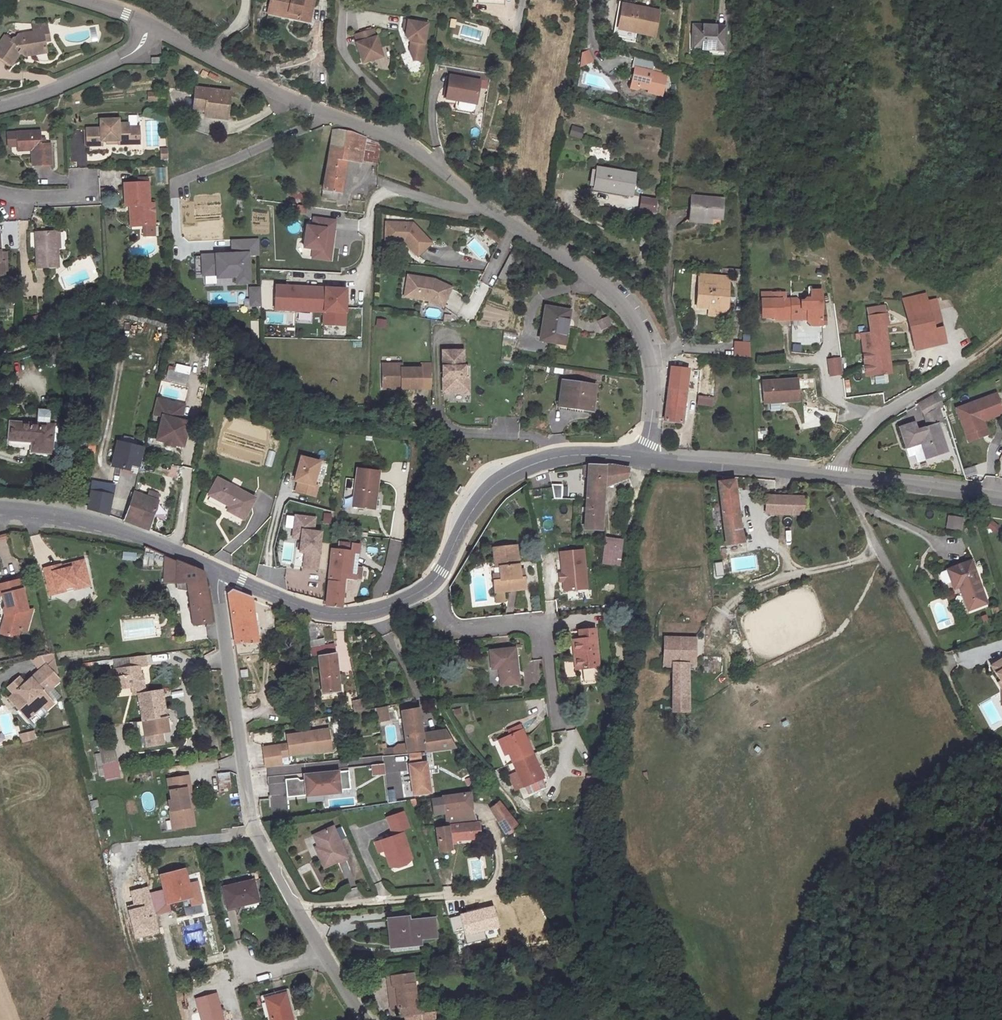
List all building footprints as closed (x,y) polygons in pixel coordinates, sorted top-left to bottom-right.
[(268,17),(309,26),(315,0),(272,0),(268,17)] [(657,35),(662,11),(621,3),(621,5),(618,4),(614,28),(654,36),(654,35),(657,35)] [(429,26),(406,22),(405,31),(408,31),(407,38),(410,43),(413,43),(411,53),(414,62),(422,63),(429,26)] [(48,27),(41,28),(44,49),(51,48),(48,27)] [(725,28),(695,27),(694,50),(725,51),(725,28)] [(44,49),(41,28),(32,30),(33,39),(18,41),(15,46),(12,44),(10,47),(0,39),(0,64),(10,71),(18,58),(26,63),(46,59),(44,49)] [(374,31),(356,37),(359,44),(357,45),(364,64),(383,58),(377,39),(376,39),(374,31)] [(581,67),(593,62),(588,49),(576,54),(581,67)] [(655,70),(657,59),(638,55),(636,67),(641,68),(640,72),(633,76),(635,79),(633,89),(642,90),(644,89),(651,90),(650,92),(665,95),(669,74),(655,70)] [(494,73),(454,66),(452,73),(493,80),(494,73)] [(452,75),(448,98),(457,100),(477,104),(481,81),(452,75)] [(229,94),(197,83),(190,104),(210,111),(208,116),(222,121),(229,94)] [(477,104),(457,100),(455,110),(475,114),(477,104)] [(119,122),(101,123),(101,130),(87,131),(87,148),(102,148),(102,144),(120,144),(120,147),(137,147),(137,140),(141,140),(140,130),(130,130),(130,126),(120,126),(119,122)] [(572,125),(568,136),(580,140),(584,129),(572,125)] [(342,192),(348,156),(353,133),(350,131),(334,130),(328,158),(322,197),(337,200),(339,192),(342,192)] [(353,133),(348,156),(371,160),(374,139),(353,133)] [(18,136),(18,152),(29,151),(29,153),(32,153),(33,169),(52,168),(51,147),(46,147),(41,148),(41,141),(41,134),(18,136)] [(381,141),(374,139),(371,160),(380,162),(381,141)] [(631,194),(635,174),(601,167),(598,187),(631,194)] [(163,168),(155,169),(156,183),(164,182),(163,168)] [(131,215),(131,224),(144,223),(145,228),(145,240),(156,239),(154,205),(150,205),(149,184),(134,184),(134,188),(125,189),(126,208),(133,208),(133,213),(131,215)] [(295,188),(289,195),(298,204),(304,197),(295,188)] [(691,195),(689,216),(710,218),(710,217),(721,218),(723,198),(691,195)] [(657,199),(642,196),(640,210),(654,212),(657,199)] [(334,221),(316,218),(314,227),(308,226),(305,248),(315,249),(324,250),(323,255),(332,256),(334,241),(331,240),(334,221)] [(387,225),(387,239),(401,240),(405,244),(419,258),(432,246),(413,226),(387,225)] [(503,233),(492,225),(488,231),(502,241),(504,237),(503,233)] [(57,251),(56,234),(36,235),(37,271),(59,271),(57,251)] [(260,255),(260,239),(234,240),(234,255),(204,257),(205,276),(218,275),(219,278),(238,277),(238,284),(250,283),(249,255),(260,255)] [(324,250),(315,249),(314,258),(332,260),(332,256),(323,255),(324,250)] [(504,272),(499,281),(509,287),(514,277),(504,272)] [(700,276),(700,283),(730,286),(730,279),(700,276)] [(435,280),(409,277),(407,292),(420,294),(419,300),(429,301),(444,308),(452,288),(435,280)] [(728,311),(730,286),(700,283),(697,308),(728,311)] [(277,286),(276,309),(325,311),(324,324),(345,325),(346,289),(277,286)] [(773,293),(770,293),(770,299),(759,298),(759,316),(771,316),(772,314),(778,314),(778,319),(804,318),(804,321),(808,324),(819,324),(819,291),(809,290),(808,299),(803,299),(801,301),(795,301),(793,299),(783,299),(784,293),(779,293),(778,291),(774,291),(773,293)] [(225,293),(209,292),(209,304),(225,305),(225,293)] [(867,330),(859,331),(855,331),(856,335),(859,335),(862,363),(859,363),(860,370),(863,370),(864,374),(887,371),(882,323),(886,322),(884,303),(864,307),(867,330)] [(577,310),(554,307),(549,340),(570,343),(573,322),(575,323),(577,310)] [(937,308),(907,314),(913,346),(943,341),(937,308)] [(592,322),(595,331),(610,326),(607,317),(592,322)] [(43,318),(30,323),(32,330),(45,325),(43,318)] [(376,318),(375,328),(385,329),(386,320),(376,318)] [(504,332),(503,339),(515,341),(516,334),(504,332)] [(733,341),(733,357),(749,357),(749,341),(733,341)] [(464,350),(443,350),(443,377),(447,377),(447,390),(469,390),(469,377),(462,377),(463,366),(464,366),(464,350)] [(836,354),(824,356),(826,372),(839,370),(836,354)] [(402,366),(383,366),(384,388),(402,387),(403,390),(422,390),(421,370),(402,370),(402,366)] [(185,373),(165,369),(163,378),(184,382),(185,373)] [(684,377),(667,374),(662,421),(679,423),(684,377)] [(761,399),(780,398),(780,400),(797,399),(796,377),(760,380),(761,399)] [(605,385),(573,380),(569,405),(602,409),(605,385)] [(710,382),(698,381),(696,381),(693,404),(708,405),(710,382)] [(992,392),(953,407),(963,432),(976,428),(971,416),(975,414),(977,419),(982,418),(999,411),(992,392)] [(155,396),(152,411),(162,413),(157,436),(165,438),(165,441),(174,442),(175,440),(183,442),(188,418),(180,416),(183,402),(155,396)] [(942,411),(937,397),(917,409),(925,421),(942,411)] [(976,428),(963,432),(965,439),(987,431),(982,418),(977,419),(975,414),(971,416),(976,428)] [(896,425),(902,444),(916,440),(921,455),(942,448),(933,420),(912,427),(910,420),(896,425)] [(43,428),(4,425),(3,439),(24,441),(23,451),(41,453),(43,428)] [(916,440),(902,444),(905,454),(911,452),(913,458),(921,455),(916,440)] [(136,476),(141,452),(116,446),(111,470),(136,476)] [(271,467),(274,452),(268,451),(265,466),(271,467)] [(320,465),(301,460),(295,484),(299,485),(297,495),(316,499),(318,489),(315,488),(320,465)] [(629,475),(629,465),(605,462),(588,462),(584,527),(601,528),(604,483),(629,475)] [(380,472),(359,470),(354,507),(375,510),(380,472)] [(253,500),(215,480),(207,496),(228,508),(226,512),(243,521),(253,500)] [(560,480),(549,480),(552,495),(560,495),(560,480)] [(727,543),(744,539),(734,482),(717,482),(718,487),(727,543)] [(95,512),(110,517),(115,487),(95,484),(90,511),(95,512)] [(151,532),(157,510),(160,502),(158,502),(159,497),(151,495),(149,499),(136,495),(127,523),(151,532)] [(773,495),(773,512),(795,513),(796,495),(773,495)] [(322,513),(322,524),(330,524),(330,513),(322,513)] [(946,530),(962,530),(962,517),(946,516),(946,530)] [(296,519),(295,533),(303,534),(302,542),(301,555),(307,556),(305,571),(318,572),(322,535),(314,534),(316,521),(296,519)] [(992,521),(986,528),(993,533),(999,526),(992,521)] [(303,534),(295,533),(294,541),(302,542),(303,534)] [(603,539),(602,560),(619,561),(620,540),(603,539)] [(328,606),(343,607),(345,582),(358,581),(358,579),(362,580),(363,569),(359,568),(362,545),(341,543),(340,552),(334,551),(328,606)] [(490,579),(491,591),(524,588),(523,576),(517,576),(514,545),(492,548),(494,579),(490,579)] [(580,546),(557,549),(559,570),(560,578),(561,588),(585,585),(580,546)] [(135,561),(136,553),(122,551),(121,560),(135,561)] [(207,622),(200,577),(163,560),(161,584),(182,584),(189,625),(207,622)] [(975,610),(993,604),(978,563),(951,572),(956,585),(964,582),(975,610)] [(59,574),(61,578),(83,572),(82,568),(59,574)] [(65,596),(76,593),(77,596),(89,593),(83,572),(61,578),(59,574),(59,573),(43,577),(50,604),(66,599),(65,596)] [(25,617),(28,616),(20,586),(0,592),(0,605),(3,604),(5,614),(7,613),(8,615),(4,617),(5,621),(7,622),(1,641),(18,645),(20,637),(25,617)] [(235,643),(256,640),(249,599),(231,593),(227,595),(235,643)] [(33,620),(25,617),(20,637),(28,639),(33,620)] [(316,640),(314,621),(306,619),(310,658),(318,657),(322,694),(339,692),(334,644),(324,646),(323,639),(316,640)] [(574,637),(577,666),(599,664),(596,625),(588,626),(588,636),(574,637)] [(192,626),(193,640),(206,639),(206,626),(192,626)] [(674,663),(674,709),(688,709),(688,663),(697,663),(697,638),(666,638),(665,663),(674,663)] [(489,646),(491,666),(502,664),(505,682),(519,680),(514,644),(489,646)] [(1000,657),(986,666),(999,687),(1001,707),(1001,660),(1000,657)] [(171,735),(164,694),(147,696),(145,677),(142,678),(141,670),(148,669),(146,658),(131,660),(133,671),(115,673),(117,693),(134,690),(135,698),(140,697),(146,739),(159,737),(171,735)] [(502,664),(491,666),(493,684),(505,682),(502,664)] [(9,708),(28,729),(41,717),(45,721),(54,712),(47,703),(58,692),(57,686),(46,674),(25,694),(18,685),(7,696),(13,704),(9,708)] [(360,699),(350,701),(353,713),(363,711),(360,699)] [(384,706),(374,708),(377,720),(387,718),(384,706)] [(454,747),(445,729),(421,733),(417,709),(400,712),(405,744),(407,754),(421,752),(422,753),(454,747)] [(328,729),(287,735),(290,755),(314,752),(315,753),(331,750),(328,729)] [(19,734),(21,743),(35,739),(33,731),(19,734)] [(525,733),(503,741),(523,790),(545,781),(525,733)] [(159,737),(146,739),(148,752),(161,751),(159,737)] [(397,745),(392,749),(393,755),(407,754),(405,744),(397,745)] [(263,748),(266,768),(282,767),(279,746),(263,748)] [(115,748),(95,751),(97,771),(103,771),(104,782),(119,780),(115,748)] [(371,776),(384,775),(383,764),(370,765),(371,776)] [(408,768),(412,795),(428,794),(423,766),(408,768)] [(298,777),(286,778),(288,796),(307,794),(307,795),(324,793),(341,791),(340,789),(351,788),(349,769),(309,773),(310,778),(305,779),(300,779),(298,777)] [(230,789),(229,771),(216,772),(217,790),(230,789)] [(187,779),(165,782),(169,806),(167,806),(172,835),(195,831),(192,812),(190,812),(189,805),(191,805),(187,779)] [(324,793),(307,795),(307,801),(325,800),(324,793)] [(466,798),(440,801),(443,828),(472,825),(474,825),(470,816),(466,798)] [(515,825),(496,804),(487,810),(494,823),(504,836),(510,833),(508,829),(515,825)] [(389,835),(371,843),(376,852),(380,850),(387,865),(395,862),(394,859),(406,853),(395,829),(402,825),(396,814),(382,820),(389,835)] [(443,828),(432,829),(434,849),(446,848),(445,842),(451,842),(450,838),(473,836),(472,825),(443,828)] [(314,847),(324,867),(346,856),(331,827),(313,836),(317,845),(314,847)] [(344,880),(351,879),(348,861),(341,862),(344,880)] [(181,874),(158,880),(165,906),(189,899),(181,874)] [(251,878),(219,886),(226,910),(258,902),(251,878)] [(487,908),(453,912),(456,944),(474,942),(473,930),(489,929),(487,908)] [(391,918),(394,942),(437,938),(434,918),(420,920),(421,923),(413,924),(412,916),(391,918)] [(477,971),(479,986),(489,985),(487,970),(477,971)] [(399,1005),(418,1003),(417,993),(414,973),(392,976),(394,984),(396,984),(399,1005)] [(266,1001),(270,1019),(292,1019),(286,996),(266,1001)] [(196,1002),(201,1019),(221,1019),(214,997),(196,1002)]
